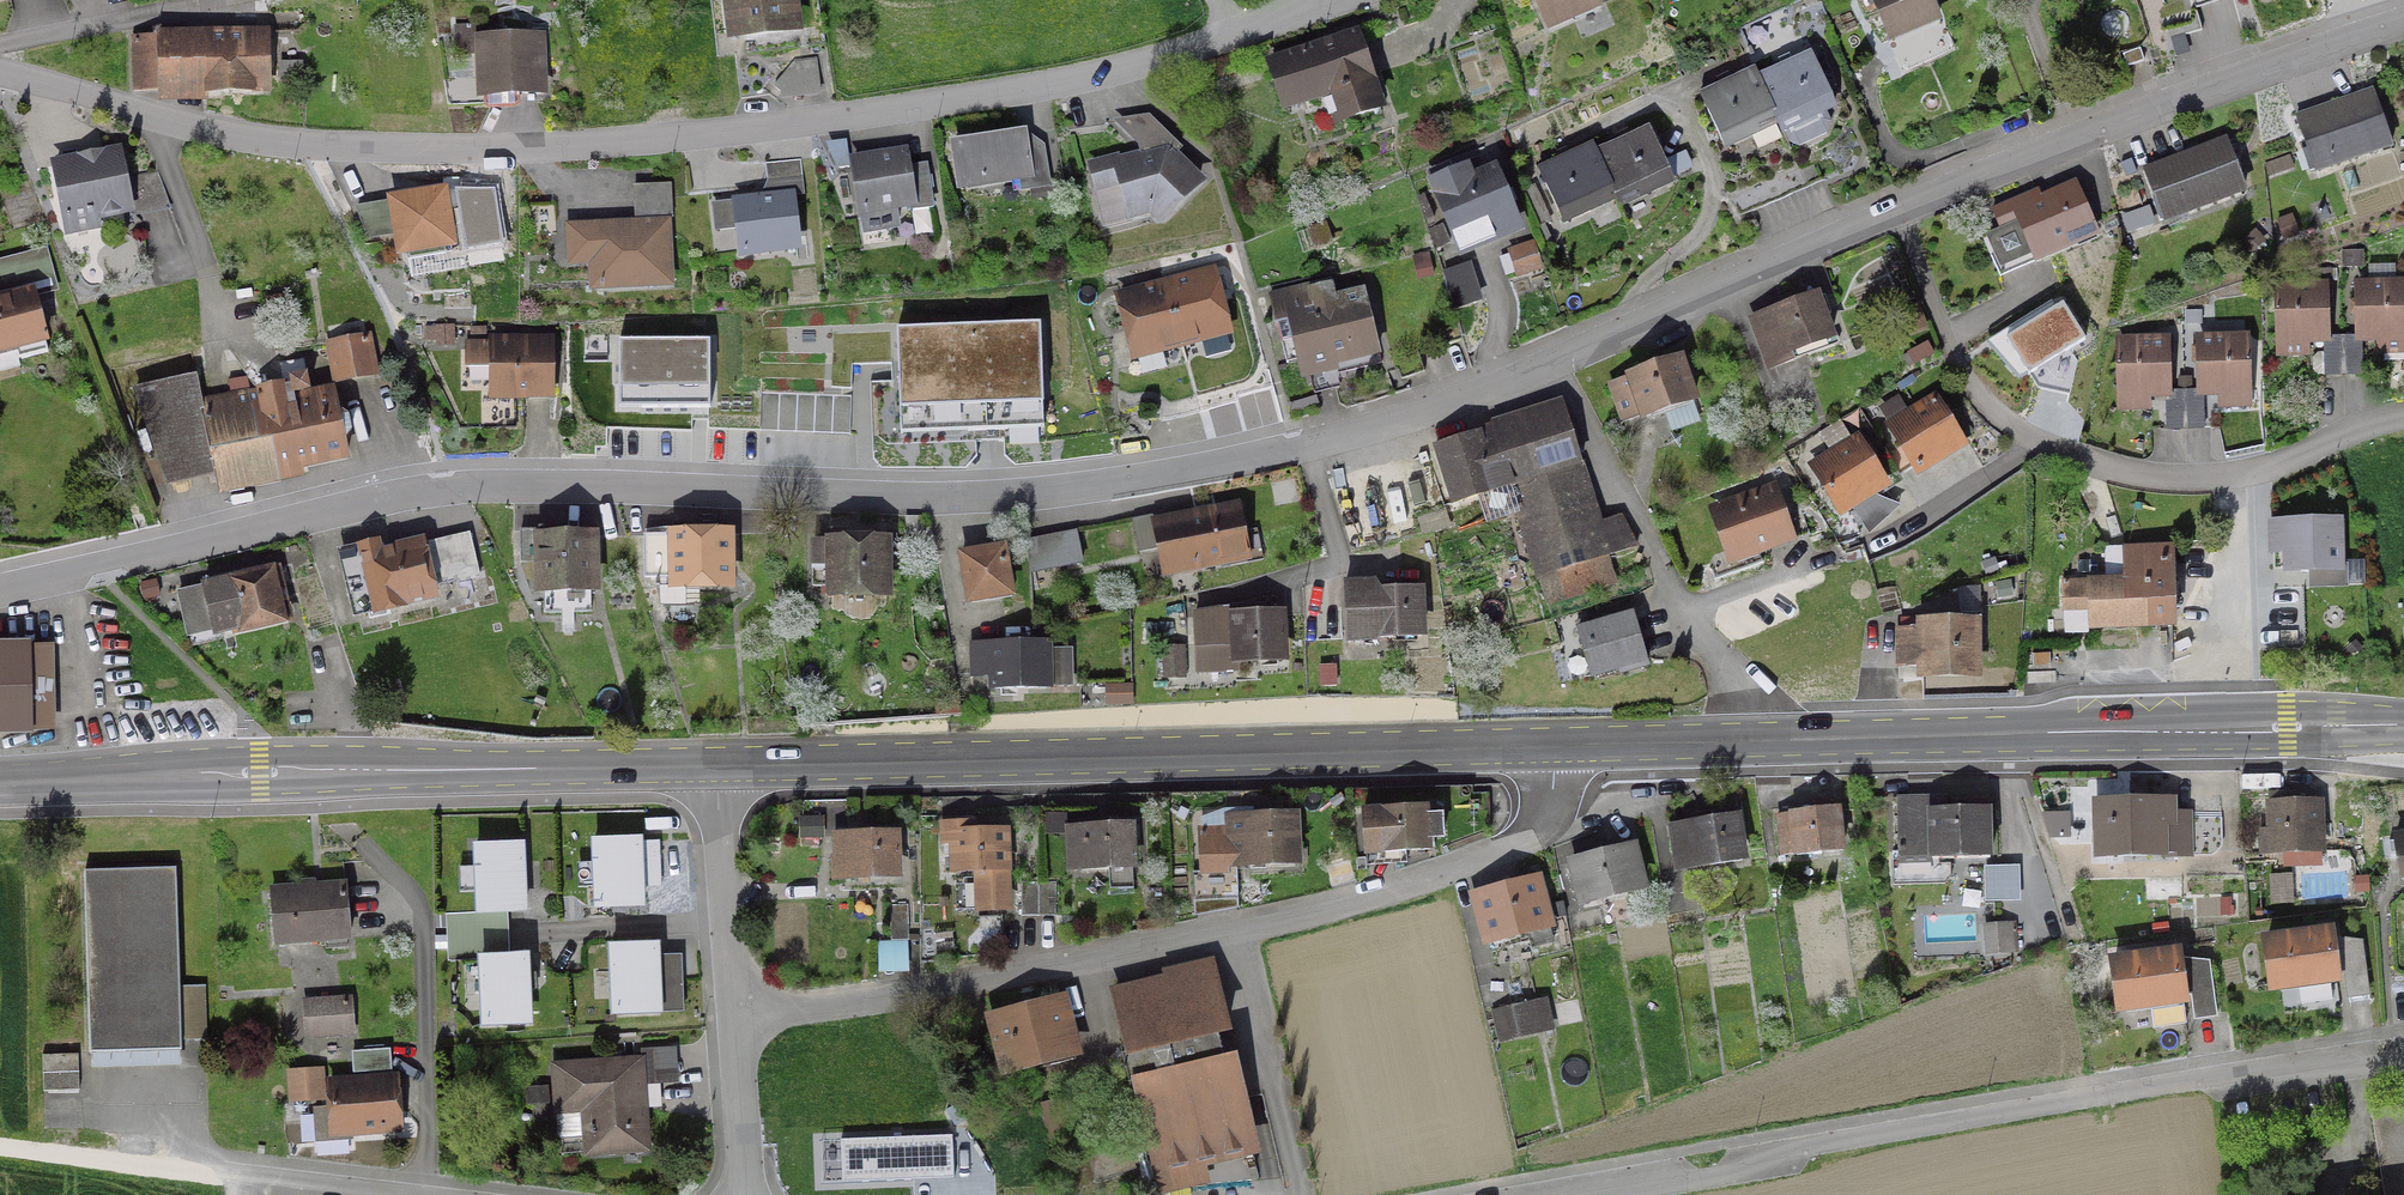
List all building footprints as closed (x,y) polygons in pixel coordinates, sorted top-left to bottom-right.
[(730,38),(794,31),(790,0),(725,0),(730,38)] [(1597,7),(1594,0),(1532,0),(1545,29),(1597,7)] [(1886,34),(1932,15),(1926,0),(1872,0),(1886,34)] [(263,36),(131,38),(132,92),(265,90),(263,36)] [(1347,119),(1377,109),(1353,37),(1268,65),(1282,108),(1338,90),(1347,119)] [(536,39),(478,41),(482,111),(517,109),(516,95),(539,94),(536,39)] [(2137,50),(2121,56),(2125,68),(2141,63),(2137,50)] [(1832,105),(1808,54),(1756,78),(1752,70),(1751,70),(1775,122),(1778,130),(1779,129),(1785,143),(1797,147),(1824,134),(1828,123),(1822,110),(1832,105)] [(1721,146),(1774,122),(1775,122),(1751,70),(1698,95),(1721,146)] [(2335,113),(2332,104),(2294,118),(2305,151),(2322,145),(2329,167),(2389,146),(2373,100),(2335,113)] [(1670,180),(1646,129),(1594,153),(1590,145),(1589,146),(1612,197),(1616,205),(1670,180)] [(1046,184),(1054,183),(1046,132),(951,147),(958,186),(1025,176),(1027,187),(1028,187),(1029,191),(1047,188),(1046,184)] [(1536,170),(1559,221),(1612,197),(1589,146),(1536,170)] [(2165,169),(2163,163),(2143,170),(2156,204),(2176,196),(2182,213),(2241,191),(2224,146),(2165,169)] [(1149,209),(1159,220),(1195,184),(1164,153),(1117,165),(1115,159),(1089,166),(1095,189),(1120,182),(1128,215),(1149,209)] [(97,228),(94,217),(126,210),(115,154),(53,166),(67,234),(97,228)] [(902,154),(851,163),(859,214),(910,205),(902,154)] [(765,183),(800,178),(798,161),(762,165),(765,183)] [(1493,172),(1434,196),(1457,251),(1515,226),(1493,172)] [(1981,239),(1996,276),(2032,260),(2030,257),(2092,230),(2089,222),(2074,187),(2023,208),(2019,200),(1990,212),(1998,232),(1981,239)] [(623,227),(552,228),(553,272),(569,271),(569,295),(661,293),(659,189),(622,190),(623,227)] [(442,246),(449,245),(440,194),(390,203),(398,253),(405,252),(407,261),(443,255),(442,246)] [(794,249),(789,198),(734,204),(740,255),(794,249)] [(1441,227),(1427,232),(1434,249),(1447,244),(1441,227)] [(1539,268),(1531,245),(1517,250),(1524,273),(1539,268)] [(1292,258),(1275,262),(1280,278),(1297,274),(1292,258)] [(16,298),(0,302),(0,352),(13,349),(16,360),(44,353),(31,304),(53,298),(43,261),(8,270),(14,291),(16,298)] [(1210,274),(1163,286),(1179,345),(1225,332),(1210,274)] [(1299,340),(1311,390),(1336,384),(1334,375),(1378,364),(1362,295),(1332,303),(1328,283),(1267,298),(1279,345),(1299,340)] [(1132,357),(1179,345),(1163,286),(1117,299),(1132,357)] [(2356,287),(2358,339),(2359,339),(2402,338),(2401,286),(2356,287)] [(2321,340),(2322,340),(2321,288),(2277,289),(2278,341),(2321,340)] [(1788,353),(1802,348),(1805,357),(1832,347),(1814,298),(1772,313),(1772,312),(1748,321),(1766,371),(1791,362),(1788,353)] [(2083,335),(2063,302),(2009,336),(2029,368),(2083,335)] [(1043,324),(895,333),(902,433),(1049,424),(1043,324)] [(329,346),(335,381),(370,375),(364,340),(329,346)] [(710,341),(619,340),(618,407),(710,407),(710,341)] [(2198,342),(2199,393),(2200,393),(2244,392),(2242,340),(2198,342)] [(2163,394),(2164,394),(2162,343),(2118,344),(2120,396),(2163,394)] [(489,369),(489,395),(522,395),(547,395),(549,395),(549,356),(549,344),(489,345),(489,369)] [(1905,373),(1928,361),(1919,344),(1896,357),(1905,373)] [(1628,379),(1608,386),(1621,424),(1641,417),(1641,419),(1660,412),(1691,402),(1677,361),(1628,378),(1628,379)] [(284,395),(301,393),(297,362),(278,365),(282,387),(255,393),(207,403),(198,404),(193,378),(134,390),(168,486),(212,476),(216,495),(252,488),(249,474),(297,465),(304,463),(345,455),(333,399),(287,409),(284,395)] [(1889,428),(1915,472),(1959,445),(1933,402),(1889,428)] [(1618,519),(1597,525),(1561,409),(1434,449),(1447,490),(1444,491),(1445,496),(1448,495),(1451,503),(1508,486),(1536,578),(1634,548),(1618,519)] [(1838,513),(1882,486),(1855,441),(1811,469),(1838,513)] [(1760,563),(1755,549),(1786,539),(1770,493),(1713,513),(1734,573),(1760,563)] [(1188,517),(1158,523),(1163,547),(1168,574),(1198,568),(1198,567),(1244,558),(1234,509),(1188,519),(1188,517)] [(671,536),(671,538),(653,538),(654,587),(659,609),(684,609),(683,588),(727,587),(726,536),(686,536),(686,527),(672,527),(672,536),(671,536)] [(2299,596),(2343,595),(2343,570),(2335,571),(2334,528),(2267,530),(2267,559),(2276,559),(2276,582),(2299,581),(2299,596)] [(537,530),(537,532),(518,532),(518,564),(537,564),(537,591),(592,590),(591,538),(552,539),(552,530),(537,530)] [(829,533),(829,544),(811,544),(811,588),(829,588),(829,597),(884,597),(883,542),(844,543),(844,533),(829,533)] [(1046,571),(1040,540),(1027,543),(1028,574),(1046,571)] [(368,556),(366,548),(339,554),(354,615),(431,597),(419,544),(376,555),(368,556)] [(986,599),(984,592),(997,590),(1007,588),(1001,550),(959,557),(967,602),(986,599)] [(2087,629),(2170,626),(2168,564),(2124,565),(2125,581),(2060,583),(2060,611),(2086,610),(2087,629)] [(274,571),(273,569),(201,586),(205,606),(208,616),(212,633),(284,617),(277,584),(279,584),(276,571),(274,571)] [(1372,586),(1342,587),(1344,641),(1419,638),(1417,590),(1372,592),(1372,586)] [(1250,608),(1239,609),(1192,619),(1194,664),(1235,662),(1280,660),(1277,616),(1251,617),(1250,608)] [(1586,629),(1584,621),(1574,623),(1576,631),(1576,632),(1588,678),(1617,669),(1616,668),(1643,660),(1630,616),(1586,629)] [(1973,676),(1972,620),(1920,621),(1920,631),(1896,631),(1896,667),(1920,667),(1920,676),(1973,676)] [(991,645),(970,646),(971,678),(992,677),(993,690),(1043,689),(1043,686),(1068,686),(1067,650),(1051,651),(1042,651),(1042,644),(991,645)] [(0,650),(0,733),(31,733),(48,733),(46,649),(0,650)] [(1181,649),(1162,649),(1162,679),(1182,679),(1181,649)] [(1331,668),(1318,668),(1319,686),(1332,686),(1331,668)] [(2281,867),(2290,866),(2300,866),(2300,854),(2319,853),(2317,803),(2296,804),(2296,796),(2285,796),(2285,798),(2266,799),(2268,855),(2281,854),(2281,867)] [(1895,800),(1896,862),(1987,859),(1986,810),(1928,811),(1928,799),(1895,800)] [(2168,802),(2094,804),(2095,858),(2207,855),(2210,855),(2213,853),(2215,852),(2216,850),(2218,847),(2218,843),(2218,819),(2187,820),(2187,814),(2168,814),(2168,802)] [(1379,811),(1361,813),(1364,856),(1427,851),(1426,839),(1440,838),(1439,816),(1424,817),(1424,808),(1379,811)] [(1790,815),(1775,816),(1779,857),(1794,855),(1794,857),(1839,852),(1834,809),(1790,814),(1790,815)] [(2063,814),(2040,814),(2047,834),(2052,834),(2052,839),(2063,839),(2063,814)] [(1292,862),(1290,818),(1251,820),(1251,816),(1223,818),(1223,832),(1197,833),(1199,877),(1226,875),(1225,865),(1292,862)] [(1673,853),(1674,853),(1676,872),(1740,862),(1733,817),(1687,824),(1669,827),(1673,853)] [(797,820),(798,838),(816,838),(815,820),(797,820)] [(1005,909),(1003,831),(958,832),(957,823),(941,824),(941,845),(951,845),(952,874),(975,873),(976,910),(1005,909)] [(1067,872),(1130,870),(1128,826),(1116,826),(1115,823),(1107,823),(1107,827),(1084,828),(1065,829),(1067,872)] [(894,878),(892,835),(835,837),(835,861),(833,861),(834,880),(894,878)] [(2392,839),(2399,885),(2403,884),(2403,837),(2392,839)] [(651,844),(572,844),(572,915),(625,915),(625,894),(651,894),(651,844)] [(1570,864),(1580,904),(1640,888),(1631,849),(1620,852),(1618,844),(1609,846),(1611,854),(1570,864)] [(488,849),(452,849),(453,919),(507,918),(506,849),(488,849)] [(2023,867),(1991,867),(1991,902),(2023,902),(2023,867)] [(87,1055),(179,1052),(173,870),(82,873),(87,1055)] [(1534,882),(1532,873),(1510,879),(1513,888),(1473,898),(1484,941),(1525,931),(1530,950),(1550,944),(1534,882)] [(1036,883),(1019,883),(1019,918),(1036,917),(1036,883)] [(1053,917),(1053,883),(1036,883),(1036,917),(1053,917)] [(273,945),(347,940),(343,886),(269,891),(273,945)] [(905,906),(887,907),(888,942),(906,942),(905,906)] [(1981,931),(1984,955),(2008,953),(2007,950),(2013,949),(2012,937),(2013,937),(2012,927),(1981,931)] [(2264,942),(2270,987),(2334,978),(2330,953),(2328,939),(2327,933),(2264,942)] [(2345,962),(2361,959),(2359,943),(2342,941),(2345,962)] [(482,1029),(532,1025),(525,951),(475,956),(482,1029)] [(615,954),(616,1015),(661,1014),(660,953),(615,954)] [(2151,1024),(2157,1028),(2182,1024),(2179,999),(2181,999),(2180,996),(2176,961),(2175,954),(2111,963),(2118,1008),(2149,1003),(2151,1024)] [(2192,982),(2208,980),(2206,964),(2189,962),(2192,982)] [(1128,1055),(1120,1057),(1127,1085),(1134,1083),(1148,1143),(1151,1142),(1163,1190),(1256,1181),(1241,1121),(1244,1120),(1230,1060),(1222,1062),(1216,1036),(1223,1034),(1222,1031),(1223,1031),(1209,972),(1191,977),(1190,969),(1172,973),(1174,981),(1113,995),(1128,1055)] [(1548,1031),(1541,1001),(1500,1011),(1507,1040),(1548,1031)] [(346,1002),(304,1005),(306,1035),(348,1032),(346,1002)] [(989,1021),(1002,1071),(1072,1053),(1059,1002),(1032,1010),(1031,1005),(1021,1007),(1023,1012),(989,1021)] [(388,1071),(387,1052),(350,1054),(352,1074),(388,1071)] [(41,1093),(77,1092),(75,1056),(40,1057),(41,1093)] [(594,1154),(644,1151),(639,1062),(552,1068),(554,1103),(590,1101),(594,1154)] [(319,1108),(317,1073),(277,1075),(279,1110),(319,1108)] [(396,1130),(393,1081),(327,1085),(331,1134),(396,1130)] [(1049,1141),(1067,1136),(1056,1100),(1038,1105),(1049,1141)] [(2372,1114),(2380,1161),(2384,1194),(2403,1194),(2403,1109),(2372,1114)] [(951,1136),(843,1140),(845,1178),(952,1174),(951,1136)] [(1130,1169),(1124,1150),(1089,1162),(1095,1181),(1130,1169)]
